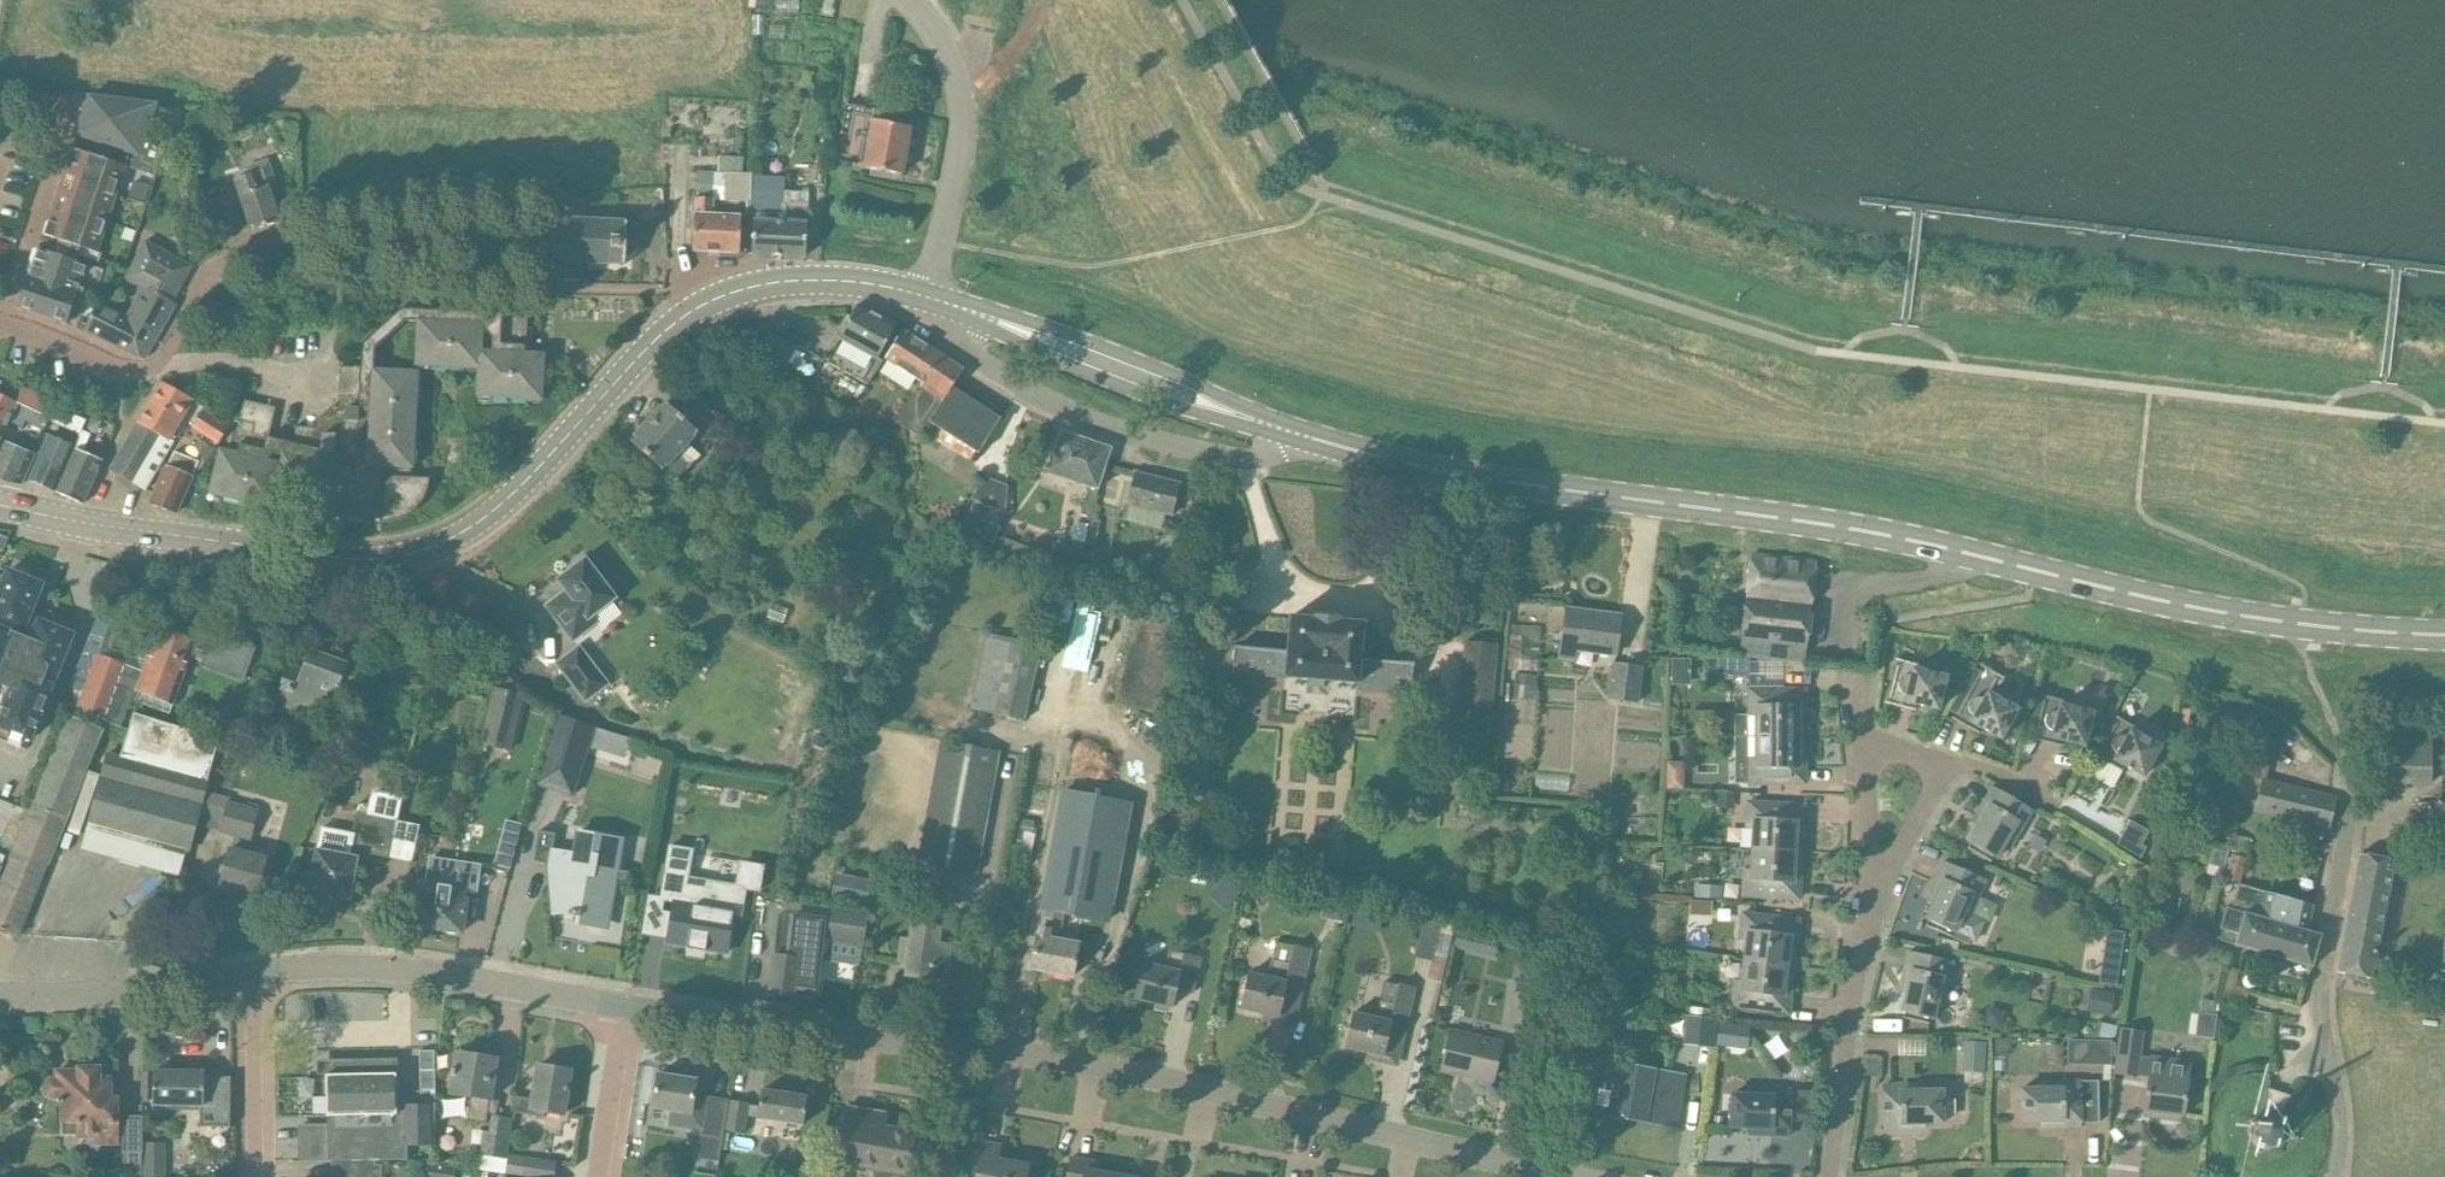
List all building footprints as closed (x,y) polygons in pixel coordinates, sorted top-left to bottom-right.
[(756,9),(770,10),(771,0),(757,0),(756,9)] [(100,143),(135,154),(140,156),(139,160),(157,168),(164,148),(144,142),(149,128),(157,105),(90,97),(77,135),(100,143)] [(875,110),(846,105),(835,163),(902,175),(911,128),(872,121),(875,110)] [(73,149),(61,184),(114,201),(129,158),(105,150),(102,159),(73,149)] [(140,156),(135,154),(130,168),(154,177),(157,168),(139,160),(140,156)] [(743,158),(719,158),(718,173),(698,172),(697,196),(724,198),(724,201),(751,202),(752,175),(743,174),(743,158)] [(276,183),(268,159),(248,166),(251,175),(236,180),(242,195),(240,195),(252,232),(281,222),(268,185),(276,183)] [(114,201),(61,184),(44,236),(67,243),(73,245),(70,254),(99,263),(102,254),(97,253),(114,201)] [(202,189),(188,194),(193,211),(204,207),(207,206),(202,189)] [(241,225),(230,198),(207,206),(204,207),(215,235),(241,225)] [(714,199),(696,198),(693,252),(740,254),(741,217),(714,216),(714,199)] [(560,200),(553,200),(551,233),(547,234),(545,234),(543,240),(544,241),(544,244),(546,246),(549,246),(551,247),(549,281),(580,282),(581,263),(625,265),(627,223),(583,221),(584,201),(560,200)] [(808,207),(786,206),(785,224),(754,222),(752,254),(805,257),(808,207)] [(153,245),(146,242),(126,279),(143,288),(128,317),(99,303),(85,332),(144,361),(176,306),(172,303),(193,268),(174,257),(153,245)] [(18,308),(67,324),(75,302),(80,283),(97,289),(104,271),(96,268),(62,257),(39,249),(30,278),(28,277),(18,308)] [(528,307),(502,305),(502,314),(402,308),(362,344),(360,368),(341,367),(338,416),(324,428),(296,427),(295,444),(269,438),(276,409),(244,401),(234,445),(239,446),(237,454),(221,450),(210,494),(212,494),(213,491),(223,493),(222,497),(261,506),(262,503),(272,505),(271,508),(273,509),(276,496),(287,498),(286,501),(324,510),(325,507),(347,513),(347,516),(367,520),(368,515),(381,516),(381,523),(382,523),(382,522),(386,522),(390,522),(394,521),(398,520),(402,519),(405,517),(409,515),(412,513),(415,511),(418,508),(420,505),(423,502),(425,498),(426,495),(428,491),(429,487),(430,483),(430,479),(431,479),(431,478),(412,477),(414,448),(411,448),(412,424),(415,425),(417,385),(414,385),(415,374),(418,374),(418,373),(375,371),(376,350),(405,322),(417,322),(416,366),(418,366),(418,362),(429,363),(429,366),(468,368),(468,365),(479,366),(478,396),(479,396),(479,393),(490,394),(490,397),(529,399),(529,396),(540,397),(539,400),(542,400),(544,355),(526,354),(528,307)] [(879,358),(896,326),(858,305),(839,339),(841,340),(829,363),(869,384),(884,361),(879,358)] [(769,331),(760,350),(787,363),(796,344),(769,331)] [(964,370),(903,331),(884,359),(922,383),(896,424),(919,437),(923,431),(969,460),(975,452),(979,455),(988,439),(1001,419),(1000,418),(999,420),(983,409),(986,404),(971,394),(968,399),(952,389),(964,370)] [(110,470),(115,473),(145,491),(158,470),(175,443),(171,440),(182,422),(180,421),(192,400),(161,382),(137,422),(138,423),(110,470)] [(0,440),(1,440),(9,421),(23,427),(25,423),(44,431),(46,426),(47,425),(49,420),(55,407),(56,404),(43,398),(23,388),(16,403),(16,405),(0,397),(0,440)] [(714,413),(695,395),(678,414),(666,403),(630,441),(675,483),(700,455),(688,444),(699,432),(697,431),(714,413)] [(55,407),(49,420),(60,426),(66,412),(55,407)] [(229,428),(203,411),(192,427),(218,444),(229,428)] [(75,448),(75,449),(76,449),(83,453),(91,435),(82,431),(80,435),(75,448)] [(1053,455),(1047,472),(1090,486),(1081,515),(1089,517),(1098,489),(1098,488),(1103,472),(1111,449),(1109,448),(1061,432),(1055,450),(1053,455)] [(75,448),(50,437),(30,482),(55,493),(75,448)] [(0,442),(0,480),(7,484),(22,485),(24,479),(36,455),(36,454),(10,442),(2,438),(0,442)] [(66,471),(57,493),(83,505),(102,461),(83,453),(76,449),(66,471)] [(200,464),(176,453),(169,467),(167,466),(149,505),(177,514),(194,477),(200,464)] [(1180,484),(1135,473),(1127,504),(1161,512),(1172,515),(1180,484)] [(1006,514),(974,501),(962,533),(994,544),(1006,514)] [(1187,525),(1169,521),(1164,542),(1182,546),(1187,525)] [(1051,556),(1002,537),(997,549),(1046,568),(1051,556)] [(1075,551),(1056,544),(1048,567),(1067,574),(1075,551)] [(1804,664),(1817,563),(1751,555),(1739,656),(1804,664)] [(583,562),(581,559),(568,569),(570,572),(559,581),(567,592),(547,607),(573,641),(595,624),(590,617),(615,599),(585,560),(583,562)] [(0,590),(0,687),(2,682),(13,687),(0,719),(0,724),(32,737),(74,633),(40,619),(37,627),(26,623),(42,583),(8,570),(0,590)] [(1620,617),(1567,610),(1564,634),(1561,657),(1575,659),(1576,650),(1615,655),(1620,617)] [(111,621),(98,616),(71,687),(84,691),(76,710),(122,727),(132,700),(140,702),(143,694),(173,705),(191,658),(240,677),(250,651),(217,638),(210,655),(194,649),(196,643),(160,629),(143,672),(98,655),(111,621)] [(1363,624),(1290,618),(1287,652),(1234,648),(1232,672),(1308,680),(1307,686),(1323,687),(1324,681),(1358,685),(1357,691),(1410,697),(1411,689),(1413,665),(1360,660),(1363,624)] [(1041,631),(1015,625),(1012,639),(988,634),(971,709),(1024,721),(1041,645),(1038,644),(1041,631)] [(1540,627),(1512,626),(1509,669),(1538,671),(1539,661),(1521,660),(1522,637),(1540,638),(1540,627)] [(1498,645),(1465,642),(1460,707),(1491,709),(1498,645)] [(606,684),(579,648),(558,665),(585,700),(606,684)] [(347,665),(309,651),(302,670),(296,668),(289,687),(281,684),(273,707),(306,721),(311,707),(323,712),(330,693),(336,695),(338,690),(358,698),(361,690),(369,667),(349,660),(347,665)] [(1750,658),(1710,654),(1710,663),(1710,676),(1750,676),(1750,658)] [(1926,667),(1896,659),(1895,661),(1898,662),(1889,698),(1937,710),(1945,678),(1924,673),(1926,667)] [(1643,668),(1614,665),(1609,699),(1638,703),(1643,668)] [(2004,678),(1981,665),(1981,667),(1983,668),(1957,715),(2000,739),(2016,710),(1988,694),(1991,690),(1996,693),(2004,678)] [(1538,676),(1516,674),(1514,698),(1536,700),(1538,676)] [(495,689),(481,744),(509,751),(523,696),(495,689)] [(1735,737),(1805,737),(1805,714),(1799,714),(1799,690),(1749,690),(1749,715),(1735,715),(1735,737)] [(2072,703),(2042,695),(2042,697),(2044,697),(2035,734),(2084,746),(2092,714),(2071,709),(2072,703)] [(109,753),(102,779),(131,787),(138,760),(208,779),(218,740),(134,714),(121,756),(109,753)] [(69,715),(0,889),(0,929),(19,937),(66,819),(102,728),(69,715)] [(560,716),(538,785),(573,797),(594,729),(560,716)] [(2143,732),(2116,717),(2116,718),(2118,720),(2100,753),(2143,777),(2159,748),(2141,737),(2143,732)] [(1805,737),(1735,737),(1735,757),(1749,757),(1749,784),(1799,784),(1799,760),(1805,760),(1805,737)] [(2432,740),(2374,738),(2372,777),(2431,778),(2432,740)] [(998,753),(941,742),(918,864),(975,874),(998,753)] [(131,787),(102,779),(83,850),(84,850),(85,849),(178,874),(188,852),(208,779),(138,760),(131,787)] [(1667,763),(1667,790),(1684,790),(1684,763),(1667,763)] [(2335,798),(2262,781),(2255,812),(2328,829),(2335,798)] [(2032,811),(1993,788),(1976,816),(1981,819),(1968,842),(1970,843),(1967,849),(1990,863),(1994,857),(1996,859),(2006,843),(2011,846),(2032,811)] [(1064,792),(1042,910),(1083,919),(1108,924),(1131,805),(1064,792)] [(1719,793),(1718,806),(1734,807),(1735,794),(1719,793)] [(1753,829),(1752,849),(1802,851),(1803,829),(1796,829),(1798,805),(1748,802),(1746,829),(1753,829)] [(227,809),(221,832),(234,836),(221,887),(257,896),(266,860),(244,854),(247,840),(250,840),(258,814),(228,805),(227,809)] [(397,821),(356,813),(352,832),(321,826),(316,850),(313,868),(308,892),(350,900),(359,852),(389,858),(397,821)] [(511,856),(516,821),(503,819),(498,854),(511,856)] [(2117,845),(2141,857),(2146,847),(2141,845),(2149,831),(2130,821),(2117,845)] [(540,832),(535,863),(560,867),(558,881),(550,881),(553,915),(570,914),(569,915),(579,917),(578,924),(600,928),(605,900),(612,901),(616,877),(622,841),(578,833),(574,855),(552,851),(555,835),(540,832)] [(2248,856),(2252,840),(2231,834),(2227,850),(2248,856)] [(670,847),(661,898),(674,900),(667,943),(687,946),(686,949),(690,949),(690,948),(699,949),(702,949),(702,951),(705,952),(706,950),(727,953),(733,915),(741,916),(746,889),(746,888),(735,886),(688,879),(693,851),(670,847)] [(1802,851),(1752,849),(1751,870),(1744,870),(1742,896),(1792,899),(1794,875),(1800,876),(1802,851)] [(2213,849),(2207,873),(2221,877),(2227,852),(2213,849)] [(2247,859),(2231,854),(2224,880),(2239,885),(2247,859)] [(2394,860),(2360,854),(2338,972),(2361,977),(2371,979),(2394,860)] [(418,883),(416,900),(424,901),(423,908),(420,928),(445,931),(448,934),(455,935),(459,933),(462,933),(468,889),(469,883),(470,883),(476,884),(475,885),(477,885),(480,866),(449,862),(431,859),(428,884),(418,883)] [(1985,881),(1943,862),(1930,892),(1936,895),(1925,919),(1928,921),(1925,926),(1969,945),(1971,941),(1976,943),(1985,921),(1970,914),(1985,881)] [(837,873),(831,899),(867,906),(872,881),(837,873)] [(1227,873),(1215,889),(1232,903),(1243,891),(1240,890),(1249,879),(1227,873)] [(1721,899),(1722,886),(1695,884),(1694,898),(1721,899)] [(2320,935),(2308,932),(2256,918),(2263,893),(2250,889),(2241,886),(2239,885),(2231,910),(2225,908),(2219,929),(2223,930),(2220,941),(2235,945),(2235,946),(2311,967),(2320,935)] [(2308,932),(2313,907),(2241,886),(2250,889),(2263,893),(2256,918),(2308,932)] [(1325,901),(1320,917),(1342,923),(1347,906),(1325,901)] [(833,908),(832,916),(831,922),(829,938),(821,938),(819,952),(860,958),(862,942),(865,918),(865,912),(833,908)] [(1062,915),(1083,919),(1042,910),(1042,911),(1045,911),(1040,937),(1037,936),(1031,969),(1072,977),(1079,944),(1057,940),(1062,915)] [(1744,961),(1793,967),(1796,944),(1790,943),(1792,920),(1743,914),(1740,940),(1746,941),(1744,961)] [(793,926),(791,941),(777,939),(775,956),(773,956),(772,970),(769,994),(794,997),(795,989),(815,991),(818,967),(819,952),(821,938),(823,923),(823,920),(794,916),(793,926)] [(1454,926),(1424,920),(1416,957),(1431,960),(1427,979),(1441,982),(1454,926)] [(940,928),(913,924),(911,939),(902,938),(899,963),(900,963),(901,960),(908,961),(906,978),(933,981),(935,965),(947,967),(950,945),(938,943),(940,928)] [(1458,928),(1453,948),(1468,951),(1473,932),(1458,928)] [(2124,931),(2106,929),(2103,956),(2121,957),(2124,931)] [(2162,929),(2160,944),(2184,947),(2186,932),(2162,929)] [(1310,951),(1276,943),(1267,978),(1249,974),(1240,1009),(1278,1018),(1282,1000),(1298,1003),(1310,951)] [(1200,959),(1169,952),(1165,969),(1142,964),(1134,999),(1172,1008),(1176,990),(1192,993),(1200,959)] [(1952,962),(1908,952),(1901,984),(1907,986),(1901,1011),(1904,1012),(1903,1019),(1929,1024),(1930,1018),(1934,1019),(1938,1001),(1944,1002),(1952,962)] [(1793,967),(1744,961),(1741,981),(1735,981),(1731,1007),(1781,1013),(1784,989),(1790,990),(1793,967)] [(1415,989),(1384,982),(1376,1019),(1353,1013),(1345,1049),(1383,1057),(1387,1039),(1403,1043),(1415,989)] [(2086,1011),(2111,1017),(2116,994),(2091,988),(2086,1011)] [(1537,996),(1515,992),(1510,1026),(1532,1030),(1537,996)] [(308,997),(294,998),(294,1017),(309,1017),(308,997)] [(2204,1000),(2203,1011),(2215,1013),(2216,1002),(2204,1000)] [(2192,1034),(2212,1037),(2215,1014),(2195,1011),(2192,1034)] [(1713,1018),(1688,1015),(1684,1044),(1713,1048),(1717,1019),(1713,1018)] [(1719,1023),(1716,1046),(1748,1050),(1751,1027),(1719,1023)] [(2101,1023),(2098,1038),(2115,1039),(2117,1026),(2101,1023)] [(2120,1028),(2115,1073),(2138,1076),(2141,1057),(2144,1031),(2120,1028)] [(1502,1044),(1450,1032),(1441,1071),(1493,1083),(1502,1044)] [(1996,1039),(1995,1055),(2006,1055),(2011,1050),(2011,1039),(1996,1039)] [(2097,1041),(2097,1065),(2111,1065),(2112,1041),(2097,1041)] [(1985,1056),(1985,1043),(1963,1043),(1963,1056),(1985,1056)] [(488,1058),(457,1054),(454,1070),(452,1069),(449,1094),(470,1097),(467,1120),(486,1123),(489,1100),(491,1100),(496,1069),(487,1068),(488,1058)] [(2147,1087),(2143,1116),(2172,1120),(2173,1114),(2182,1115),(2185,1092),(2187,1082),(2186,1082),(2189,1063),(2174,1061),(2151,1058),(2147,1087)] [(1867,1059),(1866,1070),(1878,1071),(1879,1060),(1867,1059)] [(299,1162),(408,1160),(407,1146),(429,1145),(429,1148),(431,1148),(436,1104),(429,1104),(429,1107),(407,1107),(407,1104),(397,1105),(395,1074),(397,1074),(397,1060),(344,1060),(344,1076),(334,1076),(334,1075),(326,1075),(327,1128),(320,1128),(320,1125),(313,1125),(313,1128),(305,1128),(302,1132),(302,1144),(299,1144),(299,1162)] [(1686,1076),(1617,1063),(1612,1092),(1608,1116),(1666,1126),(1669,1110),(1679,1112),(1686,1076)] [(438,1064),(423,1064),(423,1084),(438,1084),(438,1064)] [(570,1071),(538,1066),(533,1100),(516,1097),(513,1114),(544,1119),(545,1113),(563,1116),(570,1071)] [(99,1080),(99,1069),(57,1070),(57,1080),(54,1080),(51,1081),(49,1082),(47,1083),(46,1085),(45,1087),(44,1090),(45,1093),(47,1095),(49,1095),(52,1096),(55,1097),(55,1101),(61,1101),(61,1133),(76,1133),(78,1136),(96,1135),(96,1143),(116,1143),(116,1100),(109,1100),(109,1080),(99,1080)] [(205,1073),(154,1072),(153,1111),(203,1111),(203,1116),(231,1116),(231,1078),(205,1078),(205,1073)] [(658,1075),(653,1108),(672,1111),(670,1125),(702,1130),(701,1136),(723,1140),(729,1101),(709,1098),(694,1096),(696,1081),(658,1075)] [(2080,1127),(2079,1082),(2039,1082),(2039,1089),(2020,1089),(2021,1122),(2048,1121),(2048,1128),(2080,1127)] [(1924,1091),(1923,1085),(1883,1086),(1884,1131),(1916,1131),(1916,1124),(1943,1123),(1943,1120),(1946,1120),(1954,1114),(1954,1099),(1945,1094),(1942,1094),(1942,1091),(1924,1091)] [(1791,1091),(1750,1089),(1750,1095),(1732,1095),(1730,1127),(1757,1128),(1756,1135),(1789,1136),(1791,1091)] [(802,1126),(803,1126),(807,1098),(762,1091),(759,1108),(748,1106),(749,1104),(730,1101),(726,1130),(755,1135),(754,1138),(799,1145),(802,1126)] [(847,1107),(838,1162),(876,1168),(875,1176),(916,1176),(917,1169),(909,1168),(915,1132),(863,1124),(865,1110),(847,1107)] [(2270,1111),(2267,1111),(2264,1111),(2262,1112),(2259,1113),(2257,1114),(2254,1115),(2253,1117),(2252,1118),(2250,1121),(2249,1122),(2248,1125),(2248,1127),(2248,1129),(2248,1132),(2248,1134),(2248,1136),(2249,1137),(2249,1139),(2250,1140),(2252,1143),(2254,1145),(2256,1146),(2257,1147),(2260,1149),(2264,1150),(2265,1150),(2269,1150),(2272,1149),(2274,1149),(2275,1148),(2278,1146),(2281,1144),(2282,1143),(2284,1140),(2285,1137),(2286,1135),(2286,1132),(2286,1130),(2286,1129),(2286,1127),(2286,1125),(2285,1122),(2284,1121),(2282,1118),(2279,1115),(2277,1113),(2275,1113),(2272,1112),(2270,1111)] [(141,1116),(123,1117),(125,1176),(143,1176),(141,1116)] [(506,1172),(508,1156),(507,1155),(512,1119),(494,1116),(491,1133),(485,1132),(480,1168),(506,1172)] [(983,1144),(977,1176),(1026,1176),(1028,1166),(998,1161),(1000,1147),(983,1144)] [(506,1172),(506,1174),(523,1176),(554,1176),(556,1163),(508,1156),(506,1172)] [(1087,1171),(1089,1162),(1071,1159),(1068,1176),(1124,1176),(1087,1171)] [(144,1161),(144,1176),(167,1176),(167,1161),(144,1161)] [(338,1161),(338,1176),(387,1176),(387,1165),(375,1165),(375,1161),(338,1161)] [(428,1176),(456,1176),(457,1168),(430,1164),(428,1176)] [(728,1165),(726,1175),(737,1176),(738,1176),(740,1168),(728,1165)]
